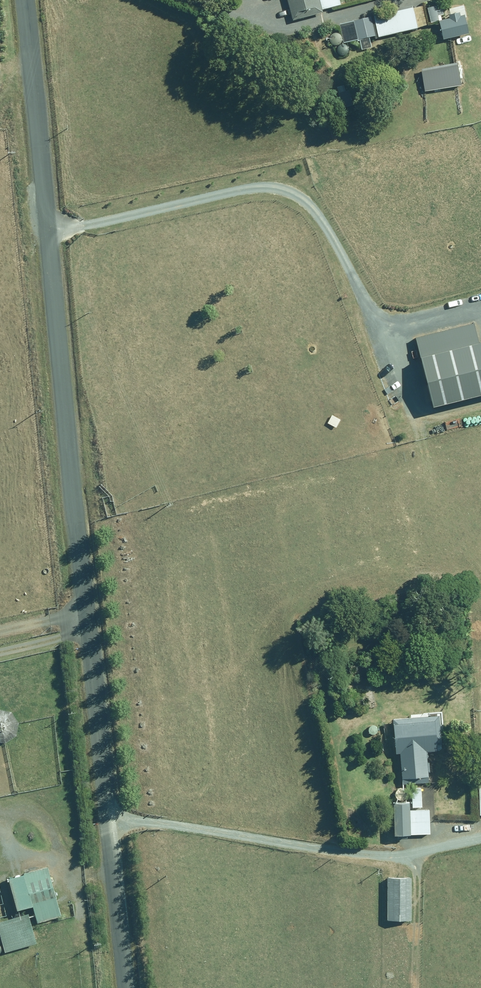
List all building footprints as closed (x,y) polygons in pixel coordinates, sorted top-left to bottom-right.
[(295,19),(343,7),(341,0),(290,0),(295,19)] [(374,48),(372,38),(378,37),(379,39),(421,29),(420,27),(429,25),(425,6),(356,21),(342,25),(345,43),(357,40),(357,41),(362,40),(364,50),(374,48)] [(423,70),(426,91),(463,86),(460,65),(423,70)] [(436,406),(480,395),(480,336),(478,323),(419,337),(436,406)] [(0,709),(0,741),(8,742),(18,735),(21,722),(14,711),(2,708),(0,709)] [(406,777),(406,782),(431,781),(429,750),(442,749),(440,716),(398,718),(401,778),(406,777)] [(432,833),(431,809),(415,810),(415,806),(424,806),(424,788),(414,788),(414,798),(408,798),(408,802),(401,803),(401,821),(395,821),(395,834),(432,833)] [(12,878),(21,910),(35,906),(40,922),(63,915),(49,867),(12,878)] [(413,877),(390,877),(390,919),(414,919),(413,877)] [(38,943),(30,914),(1,922),(9,951),(38,943)]
